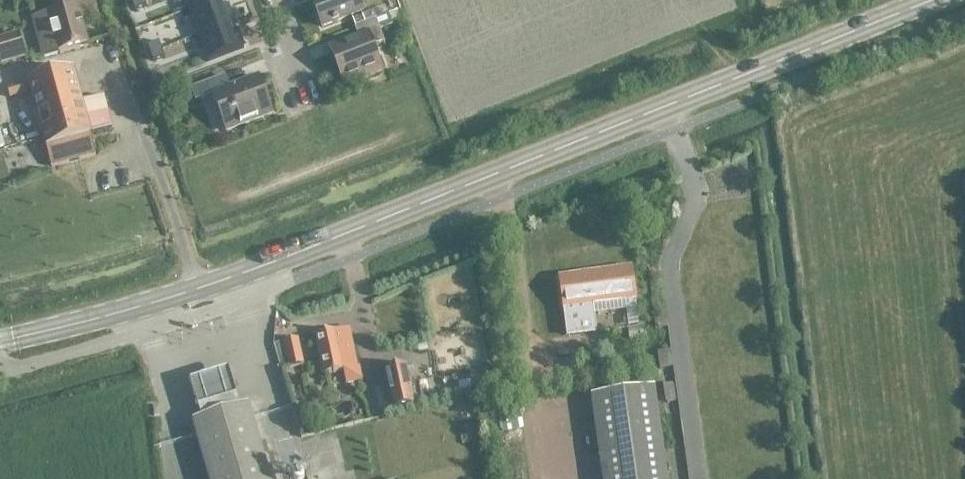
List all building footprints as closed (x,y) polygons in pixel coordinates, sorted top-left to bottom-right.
[(132,3),(135,11),(146,7),(144,0),(140,0),(132,3)] [(188,11),(217,0),(184,0),(188,11)] [(188,11),(198,36),(234,22),(225,0),(217,0),(188,11)] [(314,1),(324,27),(364,12),(360,0),(318,0),(314,1)] [(89,2),(42,15),(49,40),(54,39),(59,54),(89,45),(82,21),(94,18),(89,2)] [(362,16),(365,23),(388,15),(386,9),(374,13),(374,12),(362,16)] [(382,31),(394,26),(390,15),(356,28),(360,39),(332,49),(337,63),(339,62),(346,81),(363,75),(364,78),(382,71),(373,46),(386,42),(382,31)] [(234,22),(198,36),(208,62),(244,49),(234,22)] [(26,60),(19,36),(0,42),(0,65),(0,67),(26,60)] [(159,43),(147,47),(150,54),(162,50),(159,43)] [(162,50),(150,54),(153,62),(164,58),(162,50)] [(96,155),(90,135),(112,128),(103,97),(82,103),(73,70),(29,82),(51,167),(96,155)] [(227,132),(272,116),(258,78),(229,88),(225,77),(193,89),(197,101),(214,94),(227,132)] [(594,333),(590,305),(635,299),(631,269),(560,279),(562,292),(561,292),(561,296),(563,296),(568,336),(594,333)] [(349,328),(315,335),(323,375),(343,371),(346,384),(362,380),(359,367),(357,367),(349,328)] [(284,342),(289,368),(303,365),(298,339),(284,342)] [(406,366),(385,371),(393,409),(414,405),(406,366)] [(192,378),(204,418),(239,408),(227,367),(192,378)] [(592,397),(603,478),(668,478),(656,389),(592,397)] [(249,405),(239,408),(204,418),(192,422),(209,478),(270,478),(249,405)]
